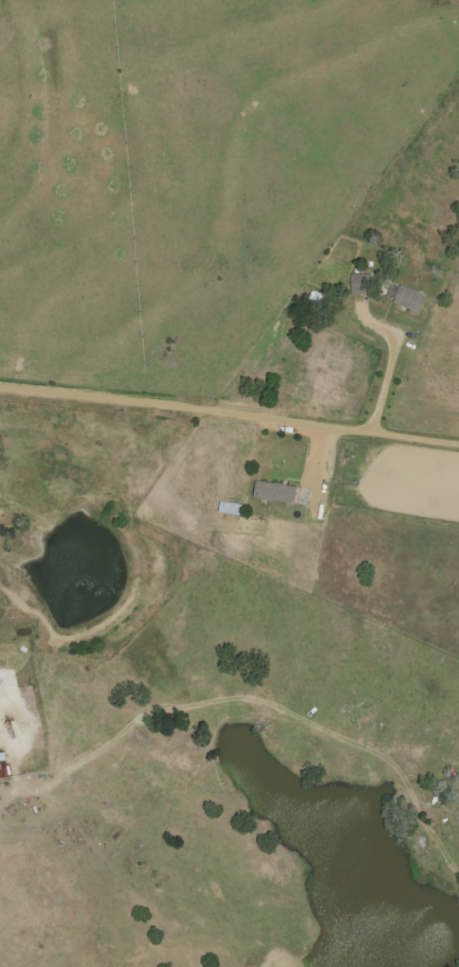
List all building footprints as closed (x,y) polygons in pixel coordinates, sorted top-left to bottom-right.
[(351,274),(351,295),(371,295),(370,274),(351,274)] [(419,314),(427,296),(400,284),(392,302),(419,314)] [(294,504),(297,487),(255,480),(252,497),(294,504)] [(218,512),(240,516),(242,505),(220,501),(218,512)] [(0,753),(0,778),(8,777),(4,752),(0,753)]
